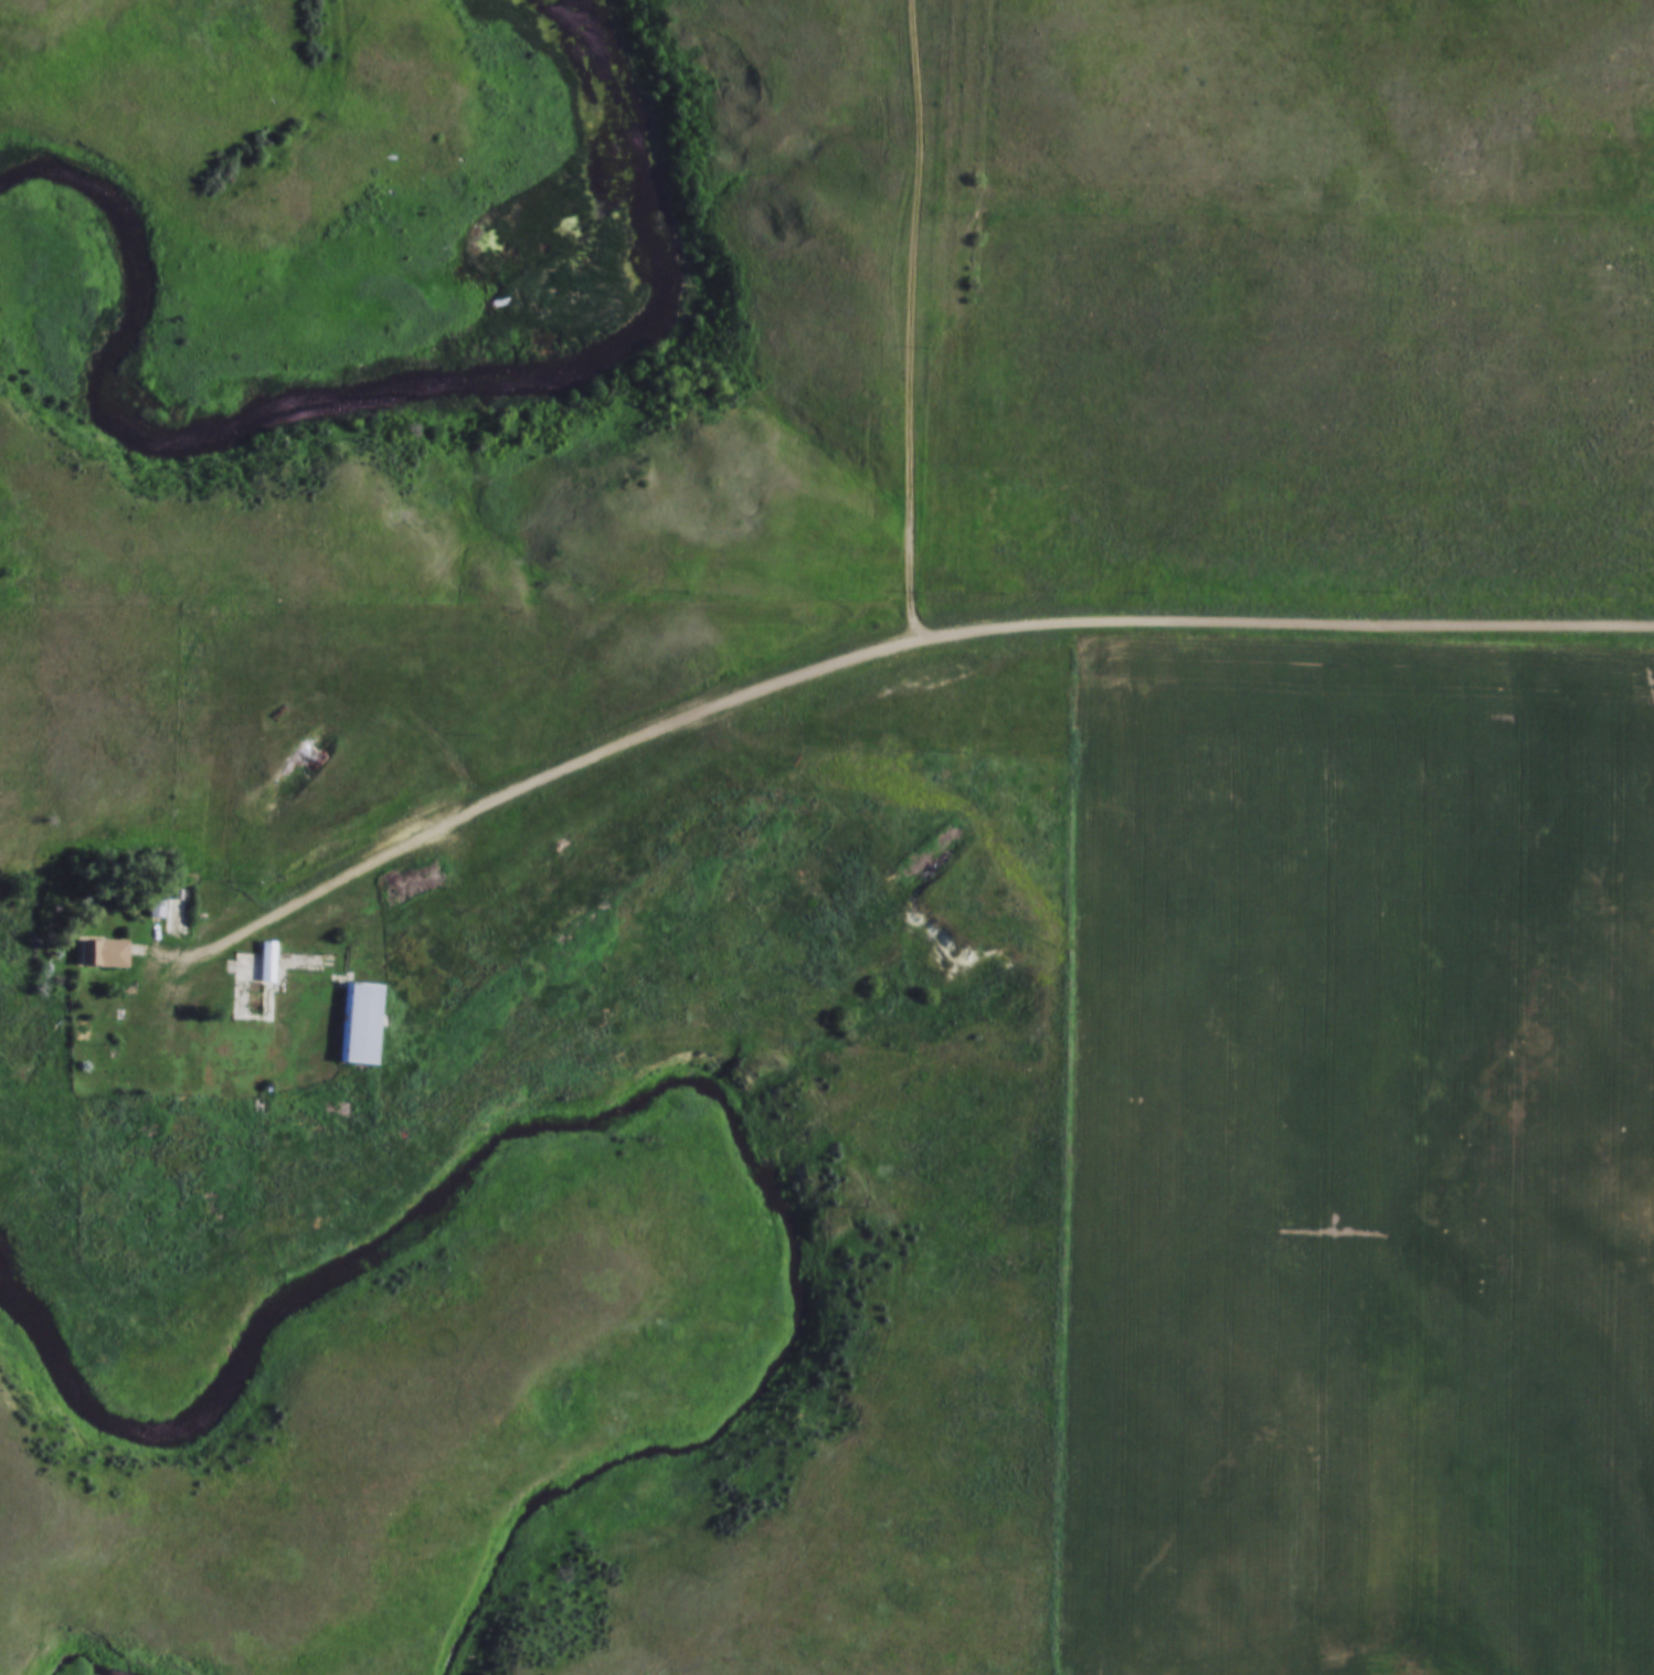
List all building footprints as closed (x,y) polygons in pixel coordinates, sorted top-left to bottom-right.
[(195,884),(171,883),(168,932),(192,934),(195,884)] [(152,914),(165,914),(165,907),(161,906),(161,899),(153,899),(152,914)] [(81,963),(128,963),(128,937),(81,937),(81,963)] [(233,951),(232,1018),(274,1019),(276,941),(263,941),(263,952),(233,951)] [(380,1064),(388,984),(348,980),(340,1060),(380,1064)]
